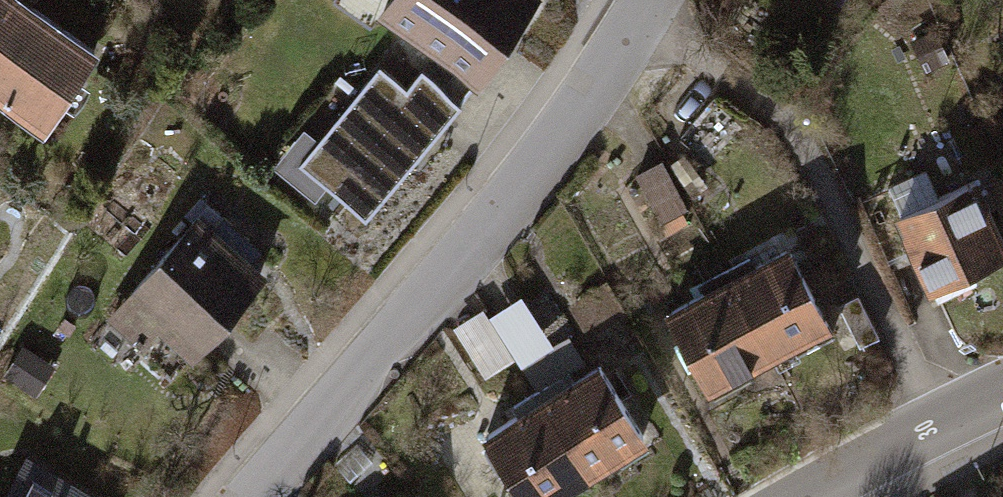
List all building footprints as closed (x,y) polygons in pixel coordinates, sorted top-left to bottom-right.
[(30,151),(92,57),(26,13),(34,0),(0,0),(0,131),(30,151)] [(384,15),(477,80),(533,0),(395,0),(384,15)] [(925,33),(902,41),(911,63),(933,55),(925,33)] [(365,217),(458,102),(421,72),(407,90),(378,66),(317,142),(344,164),(326,186),(365,217)] [(656,167),(630,181),(655,230),(681,216),(656,167)] [(919,176),(872,199),(928,312),(1002,275),(1002,234),(978,184),(934,206),(919,176)] [(266,277),(198,220),(110,325),(140,350),(155,332),(193,364),(266,277)] [(829,327),(783,250),(724,285),(770,362),(829,327)] [(770,362),(724,285),(664,321),(710,398),(770,362)] [(514,305),(484,324),(514,371),(544,352),(514,305)] [(652,445),(601,366),(543,403),(594,482),(652,445)] [(543,403),(486,440),(522,496),(570,496),(594,482),(543,403)] [(20,468),(4,496),(71,496),(20,468)]
